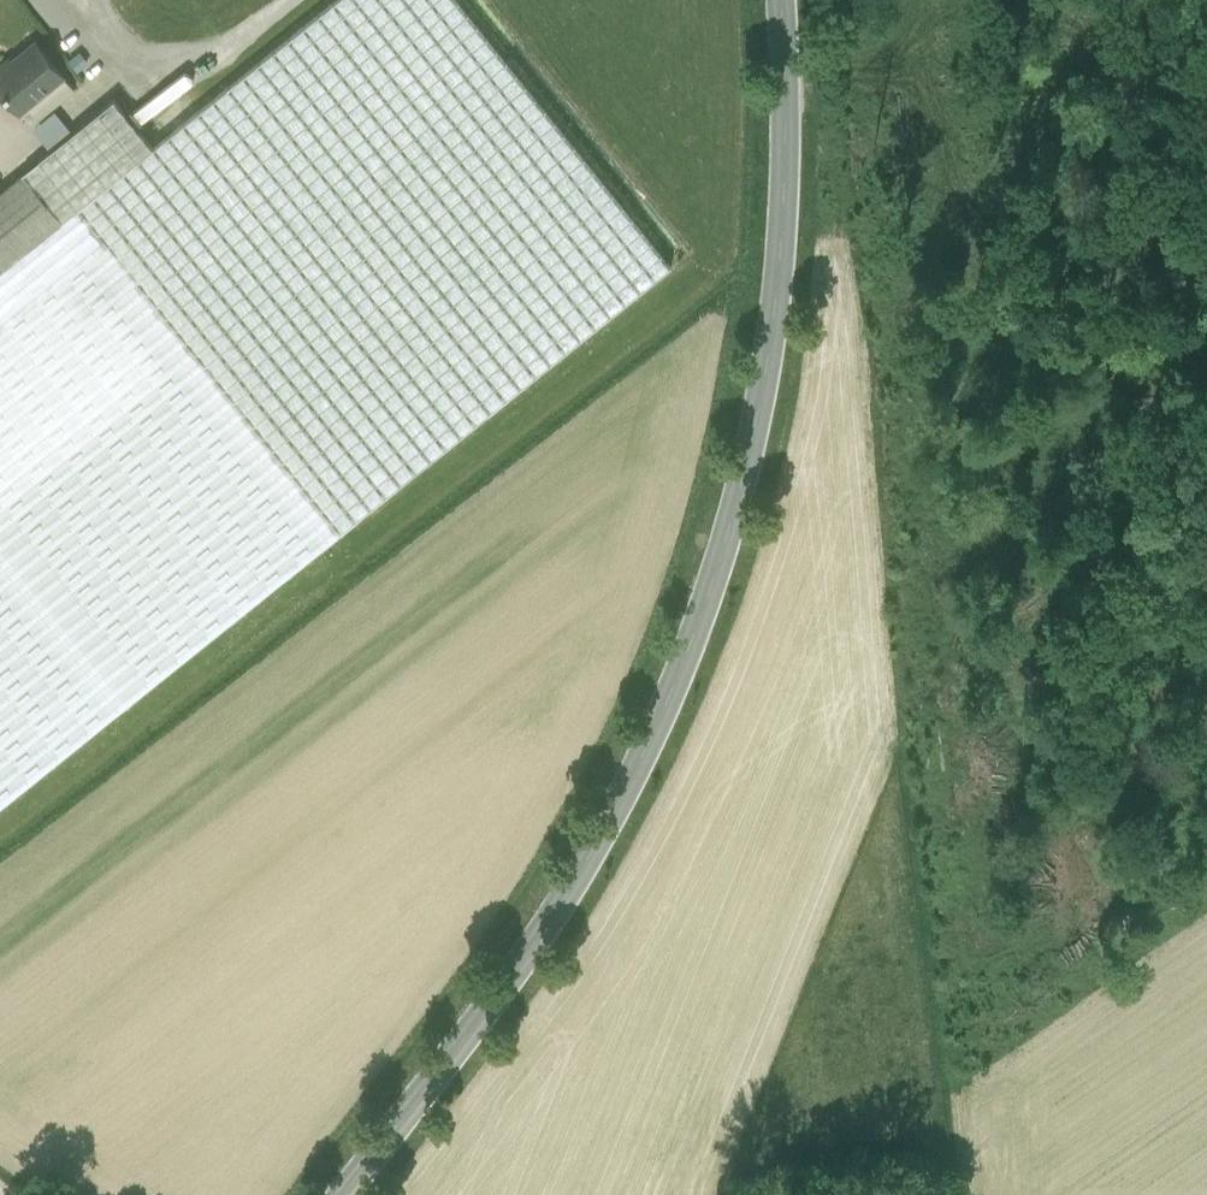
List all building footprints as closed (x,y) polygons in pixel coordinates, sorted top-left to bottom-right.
[(154,147),(115,98),(24,172),(25,173),(62,219),(63,220),(79,208),(341,532),(671,266),(456,0),(336,0),(154,147)] [(14,63),(11,60),(0,70),(0,91),(20,114),(65,75),(38,43),(14,63)] [(66,129),(54,114),(36,129),(48,144),(66,129)] [(0,193),(0,270),(62,219),(25,173),(0,193)] [(63,220),(62,219),(0,270),(0,807),(341,532),(79,208),(63,220)]
